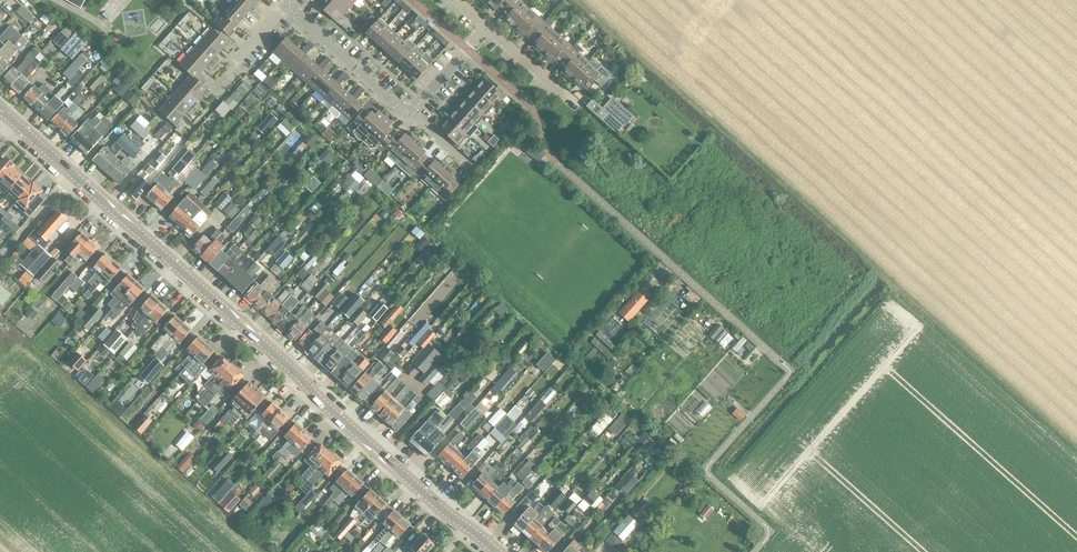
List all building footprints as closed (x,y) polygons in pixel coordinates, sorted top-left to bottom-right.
[(85,0),(66,0),(80,8),(85,0)] [(244,0),(233,0),(230,3),(244,16),(252,7),(244,0)] [(331,0),(322,0),(318,5),(337,22),(345,12),(331,0)] [(349,0),(331,0),(345,12),(353,4),(349,0)] [(412,9),(402,0),(401,0),(398,4),(408,13),(412,9)] [(485,1),(495,10),(498,7),(503,11),(512,0),(486,0),(485,1)] [(503,11),(507,15),(504,18),(514,27),(529,10),(520,2),(521,0),(512,0),(503,11)] [(244,16),(230,3),(222,12),(236,25),(244,16)] [(20,5),(16,11),(30,21),(34,14),(20,5)] [(529,10),(514,27),(524,36),(527,32),(531,36),(548,18),(547,18),(543,23),(529,10)] [(236,25),(222,12),(213,22),(228,35),(236,25)] [(183,18),(187,22),(191,17),(187,13),(183,18)] [(427,22),(418,15),(415,19),(424,26),(427,22)] [(183,18),(178,24),(182,27),(187,22),(183,18)] [(379,18),(366,33),(374,41),(387,26),(379,18)] [(548,18),(531,36),(536,41),(533,44),(543,53),(558,36),(548,28),(553,23),(548,18)] [(21,34),(10,24),(0,35),(0,41),(4,44),(0,49),(0,59),(21,34)] [(74,58),(88,41),(76,32),(68,26),(65,29),(64,29),(62,32),(61,32),(53,41),(74,58)] [(387,26),(374,41),(383,48),(396,34),(387,26)] [(212,28),(204,37),(220,51),(223,48),(227,52),(232,46),(212,28)] [(442,43),(445,39),(435,30),(432,34),(442,43)] [(175,35),(171,31),(167,36),(171,40),(175,35)] [(0,59),(0,76),(11,64),(7,61),(18,48),(20,50),(25,44),(28,47),(31,43),(28,40),(21,34),(0,59)] [(396,34),(383,48),(391,56),(404,41),(396,34)] [(171,40),(167,36),(162,42),(166,45),(171,40)] [(558,36),(543,53),(553,61),(556,58),(560,62),(577,43),(572,49),(558,36)] [(220,51),(204,37),(196,46),(216,64),(221,59),(216,55),(220,51)] [(272,52),(273,53),(281,60),(294,46),(285,38),(272,52)] [(294,46),(281,60),(290,68),(312,43),(310,41),(301,51),(294,46)] [(404,41),(391,56),(400,63),(413,49),(404,41)] [(312,43),(290,68),(298,75),(311,61),(305,55),(313,45),(312,43)] [(577,43),(560,62),(565,66),(562,70),(572,78),(587,61),(578,53),(582,48),(577,43)] [(216,64),(196,46),(188,55),(204,69),(207,66),(211,70),(216,64)] [(2,79),(11,86),(36,58),(35,57),(39,53),(34,48),(25,58),(26,59),(19,66),(20,67),(17,70),(13,66),(2,79)] [(413,49),(400,63),(408,71),(421,56),(413,49)] [(87,59),(90,55),(85,50),(82,54),(81,53),(64,73),(70,79),(69,80),(77,87),(86,77),(78,69),(87,59)] [(204,69),(188,55),(180,64),(212,93),(212,92),(200,82),(205,77),(200,73),(204,69)] [(311,61),(298,75),(307,83),(328,58),(327,56),(318,67),(311,61)] [(421,56),(408,71),(417,79),(430,64),(421,56)] [(36,58),(11,86),(19,94),(30,81),(26,78),(38,65),(38,64),(40,62),(36,58)] [(328,58),(307,83),(315,90),(328,76),(321,70),(330,60),(328,58)] [(166,68),(171,63),(167,59),(162,65),(166,68)] [(587,61),(572,78),(582,87),(585,84),(590,88),(597,80),(598,80),(599,80),(602,77),(601,76),(601,75),(606,70),(600,65),(596,69),(587,61)] [(266,66),(263,63),(258,69),(262,72),(266,66)] [(212,93),(180,64),(179,64),(191,75),(183,83),(199,97),(202,94),(207,98),(212,93)] [(166,68),(162,65),(158,70),(161,73),(166,68)] [(328,76),(315,90),(324,98),(345,73),(344,72),(335,82),(328,76)] [(118,85),(114,88),(121,95),(132,86),(120,73),(113,79),(118,85)] [(345,73),(324,98),(332,105),(345,91),(338,85),(347,75),(345,73)] [(150,86),(155,81),(151,77),(146,82),(150,86)] [(484,79),(475,89),(492,104),(501,93),(484,79)] [(150,86),(146,82),(142,88),(145,91),(150,86)] [(24,98),(32,105),(48,87),(44,83),(39,89),(35,85),(24,98)] [(199,97),(183,83),(175,92),(196,110),(200,105),(196,101),(199,97)] [(247,92),(240,86),(232,96),(238,101),(247,92)] [(261,99),(267,93),(258,86),(253,91),(261,99)] [(48,87),(32,105),(40,113),(55,95),(52,92),(52,91),(48,87)] [(345,91),(332,105),(340,113),(362,88),(360,87),(352,97),(345,91)] [(362,88),(340,113),(349,121),(362,106),(355,100),(364,90),(362,88)] [(129,89),(123,96),(135,105),(141,97),(129,89)] [(492,104),(475,89),(466,99),(483,113),(492,104)] [(196,110),(175,92),(167,101),(183,115),(186,112),(191,116),(196,110)] [(55,95),(40,113),(48,120),(65,102),(60,98),(61,98),(56,95),(55,95)] [(272,97),(267,102),(272,107),(277,101),(272,97)] [(483,113),(466,99),(457,109),(474,123),(483,113)] [(633,116),(615,100),(605,112),(623,127),(633,116)] [(78,109),(76,111),(59,130),(67,137),(79,125),(75,122),(83,113),(87,109),(86,109),(89,106),(84,101),(81,105),(81,104),(77,108),(78,109)] [(183,115),(167,101),(159,110),(179,129),(184,123),(180,119),(183,115)] [(97,126),(78,147),(87,154),(97,142),(100,144),(100,145),(102,147),(109,140),(111,142),(144,106),(139,102),(117,125),(106,137),(105,139),(101,136),(101,135),(100,135),(106,128),(112,122),(106,116),(97,126)] [(62,110),(57,114),(51,122),(59,130),(76,111),(68,104),(63,110),(62,110)] [(364,109),(351,123),(348,127),(355,134),(355,136),(358,139),(360,139),(363,141),(384,117),(378,111),(374,115),(370,112),(369,114),(364,109)] [(474,123),(457,109),(448,118),(465,133),(474,123)] [(513,123),(516,119),(511,115),(508,118),(513,123)] [(268,116),(264,120),(271,126),(275,122),(268,116)] [(384,117),(363,141),(370,148),(375,148),(376,146),(381,151),(385,146),(394,135),(390,131),(391,130),(387,127),(391,123),(384,117)] [(465,133),(448,118),(439,129),(456,143),(465,133)] [(513,123),(508,118),(505,122),(510,126),(513,123)] [(130,126),(144,139),(150,132),(136,120),(130,126)] [(263,135),(271,126),(264,120),(256,129),(263,135)] [(70,139),(78,147),(97,126),(91,121),(87,126),(88,127),(85,130),(81,127),(70,139)] [(166,121),(156,133),(163,139),(173,127),(166,121)] [(403,136),(398,131),(394,135),(385,146),(390,151),(387,154),(387,156),(395,163),(397,163),(400,160),(418,139),(412,133),(408,138),(404,135),(403,136)] [(93,160),(106,172),(118,159),(115,156),(119,152),(119,151),(122,147),(126,150),(133,142),(124,133),(116,142),(113,146),(108,151),(105,147),(93,160)] [(141,147),(145,143),(136,135),(132,139),(141,147)] [(315,140),(310,135),(306,139),(312,144),(315,140)] [(496,143),(499,139),(494,135),(490,138),(496,143)] [(496,143),(490,138),(487,142),(493,146),(496,143)] [(418,139),(400,160),(415,173),(428,158),(423,154),(424,153),(421,149),(425,145),(418,139)] [(142,150),(133,142),(126,150),(134,158),(142,150)] [(162,172),(151,185),(150,186),(153,189),(146,197),(154,203),(196,155),(189,149),(173,168),(171,175),(169,178),(162,172)] [(327,150),(319,159),(328,166),(336,157),(327,150)] [(154,170),(166,157),(158,152),(143,169),(145,171),(127,190),(137,199),(150,184),(143,179),(148,174),(149,175),(154,170)] [(196,155),(154,203),(161,210),(173,197),(169,193),(171,191),(173,192),(175,189),(174,188),(178,183),(181,185),(185,181),(189,185),(192,182),(201,172),(192,164),(195,160),(196,161),(199,157),(196,155)] [(478,163),(481,159),(476,155),(473,158),(478,163)] [(118,159),(106,172),(119,184),(135,166),(125,157),(121,162),(118,159)] [(13,167),(4,158),(0,162),(0,181),(13,167)] [(433,162),(428,158),(415,173),(430,186),(448,166),(441,160),(437,164),(434,161),(433,162)] [(448,166),(430,186),(445,200),(458,185),(453,181),(454,179),(451,176),(455,172),(448,166)] [(23,175),(13,167),(0,181),(0,184),(8,191),(23,175)] [(371,174),(366,170),(362,174),(367,178),(371,174)] [(201,172),(192,182),(197,187),(206,176),(201,172)] [(17,200),(32,183),(23,175),(8,191),(17,200)] [(351,176),(346,182),(354,189),(359,183),(351,176)] [(214,177),(201,193),(205,196),(219,181),(214,177)] [(364,181),(360,189),(367,192),(371,184),(364,181)] [(24,213),(42,192),(32,183),(17,200),(13,204),(24,213)] [(223,192),(213,204),(221,210),(231,199),(223,192)] [(168,217),(176,223),(198,199),(190,193),(181,203),(180,203),(168,217)] [(242,207),(248,201),(241,195),(236,201),(242,207)] [(198,199),(176,223),(183,230),(205,206),(205,205),(204,206),(201,203),(201,202),(198,199)] [(232,218),(240,209),(232,202),(224,211),(232,218)] [(205,206),(183,230),(191,237),(203,223),(199,220),(202,217),(204,219),(210,211),(208,210),(209,209),(205,206)] [(241,222),(249,213),(244,208),(227,227),(233,232),(242,222),(241,222)] [(34,276),(49,258),(52,256),(43,249),(47,245),(51,249),(61,239),(64,242),(76,228),(66,219),(66,218),(57,210),(47,222),(36,234),(42,240),(21,264),(23,266),(20,269),(25,272),(27,270),(34,276)] [(13,218),(6,212),(3,216),(10,222),(13,218)] [(242,230),(247,235),(255,242),(263,233),(255,227),(262,220),(256,214),(248,222),(249,222),(242,230)] [(418,227),(413,232),(421,239),(426,234),(418,227)] [(204,235),(199,241),(192,248),(201,256),(222,232),(218,228),(211,236),(212,236),(209,239),(204,235)] [(74,250),(65,260),(69,264),(90,240),(82,232),(70,246),(74,250)] [(222,232),(201,256),(209,263),(221,250),(224,247),(220,243),(227,236),(222,232)] [(274,255),(287,241),(280,235),(267,249),(274,255)] [(426,235),(417,245),(423,251),(432,241),(426,235)] [(98,247),(90,240),(69,264),(73,267),(82,257),(87,261),(98,247)] [(226,254),(221,250),(209,263),(217,271),(238,247),(234,243),(230,248),(230,249),(226,254)] [(261,254),(267,247),(264,243),(257,250),(261,254)] [(416,260),(424,267),(437,253),(429,246),(416,260)] [(238,247),(217,271),(226,278),(238,265),(233,261),(238,255),(238,256),(242,251),(238,247)] [(294,257),(289,252),(279,263),(284,267),(294,257)] [(88,281),(92,284),(113,260),(105,253),(93,266),(98,270),(88,281)] [(60,264),(53,258),(37,276),(44,282),(60,264)] [(238,265),(226,278),(234,286),(255,262),(251,258),(246,263),(247,264),(242,269),(238,265)] [(113,260),(92,284),(83,294),(87,298),(96,288),(101,282),(104,286),(106,285),(110,281),(122,268),(113,260)] [(255,262),(234,286),(242,293),(254,280),(251,278),(261,267),(255,262)] [(276,262),(270,269),(277,275),(283,268),(278,264),(276,262)] [(333,271),(338,275),(345,265),(340,262),(333,271)] [(303,280),(309,273),(303,267),(296,274),(303,280)] [(57,301),(73,282),(78,276),(73,272),(51,296),(57,301)] [(336,278),(344,285),(349,280),(340,272),(336,278)] [(304,281),(311,287),(318,280),(311,273),(304,281)] [(81,274),(78,276),(73,282),(77,286),(85,278),(81,274)] [(113,307),(115,305),(137,281),(128,274),(116,287),(117,287),(113,291),(117,295),(109,304),(113,307)] [(245,295),(253,303),(274,279),(269,275),(260,285),(257,282),(245,295)] [(328,277),(314,293),(319,297),(318,298),(326,305),(334,296),(326,289),(332,281),(328,277)] [(274,279),(253,303),(262,310),(274,297),(271,295),(280,284),(274,279)] [(145,288),(137,281),(115,305),(119,309),(129,298),(133,302),(145,288)] [(0,289),(0,301),(5,304),(13,293),(3,285),(0,289)] [(274,297),(262,310),(270,318),(291,294),(286,289),(276,300),(274,297)] [(65,299),(70,293),(67,290),(61,297),(65,299)] [(341,310),(350,300),(341,292),(332,302),(341,310)] [(349,318),(365,301),(356,293),(341,310),(349,318)] [(622,310),(630,317),(646,300),(638,293),(622,310)] [(152,294),(140,308),(136,312),(139,315),(131,324),(136,328),(160,302),(152,294)] [(291,294),(270,318),(278,325),(290,312),(285,307),(290,302),(291,303),(295,298),(291,294)] [(61,307),(66,301),(61,297),(56,302),(61,307)] [(362,305),(368,310),(374,304),(367,298),(362,305)] [(368,314),(376,321),(388,308),(380,301),(368,314)] [(160,302),(136,328),(135,330),(141,336),(154,321),(156,323),(168,309),(160,302)] [(397,303),(386,315),(387,316),(381,323),(385,327),(403,308),(397,303)] [(105,311),(96,304),(80,322),(89,330),(105,311)] [(290,312),(278,325),(287,333),(308,309),(303,305),(299,310),(295,316),(290,312)] [(33,316),(37,312),(31,307),(27,311),(33,316)] [(350,318),(358,325),(367,314),(359,307),(350,318)] [(308,309),(287,333),(295,340),(316,317),(308,309)] [(56,326),(63,318),(58,313),(51,321),(56,326)] [(161,346),(162,347),(183,322),(175,315),(163,328),(167,333),(158,343),(156,341),(148,350),(153,355),(161,346)] [(297,342),(306,350),(327,326),(321,321),(312,332),(309,329),(297,342)] [(192,330),(183,322),(162,347),(166,350),(175,339),(180,343),(192,330)] [(713,339),(723,328),(718,323),(707,334),(713,339)] [(386,343),(397,330),(391,325),(386,330),(379,337),(386,343)] [(327,326),(306,350),(314,357),(326,344),(325,343),(330,339),(327,336),(332,331),(327,326)] [(428,342),(435,334),(431,330),(429,328),(416,342),(418,344),(423,348),(428,342)] [(114,353),(127,338),(117,330),(104,344),(114,353)] [(403,330),(397,337),(396,336),(393,339),(401,346),(410,336),(405,332),(403,330)] [(723,348),(733,337),(727,333),(718,343),(723,348)] [(191,353),(181,364),(179,367),(183,370),(185,367),(206,343),(198,336),(186,349),(191,353)] [(736,352),(746,340),(742,336),(731,348),(736,352)] [(326,344),(314,357),(323,365),(344,341),(339,337),(335,342),(330,348),(326,344)] [(482,338),(477,343),(459,362),(465,368),(488,344),(482,338)] [(352,349),(344,341),(323,365),(331,372),(343,359),(352,349)] [(753,346),(748,341),(743,345),(749,350),(753,346)] [(126,359),(137,348),(130,342),(120,354),(126,359)] [(206,343),(185,367),(197,378),(207,367),(203,364),(215,351),(206,343)] [(171,360),(181,349),(176,345),(166,356),(171,360)] [(401,357),(407,351),(402,346),(396,352),(401,357)] [(387,363),(395,353),(387,347),(379,356),(387,363)] [(435,362),(442,354),(435,348),(426,358),(418,367),(425,373),(435,362)] [(69,361),(80,368),(87,358),(76,350),(69,361)] [(403,359),(409,364),(417,355),(412,350),(403,359)] [(343,359),(331,372),(339,380),(361,355),(360,355),(360,356),(356,352),(352,357),(353,358),(348,363),(343,359)] [(397,377),(370,407),(377,413),(392,396),(389,394),(401,381),(399,379),(409,369),(413,373),(418,367),(426,358),(419,352),(417,355),(409,364),(397,377)] [(549,353),(538,365),(545,371),(556,358),(549,353)] [(361,355),(339,380),(348,387),(370,363),(361,355)] [(155,356),(139,374),(149,382),(164,364),(155,356)] [(197,393),(203,398),(232,366),(221,356),(209,370),(214,374),(204,384),(205,385),(197,393)] [(350,389),(357,395),(384,365),(379,361),(372,369),(373,370),(368,375),(365,373),(350,389)] [(420,379),(426,384),(441,368),(435,362),(420,379)] [(384,365),(357,395),(364,401),(378,385),(376,382),(388,369),(384,365)] [(395,365),(391,370),(397,376),(402,371),(395,365)] [(243,375),(232,366),(203,398),(200,402),(205,406),(217,392),(219,394),(227,386),(231,389),(243,375)] [(182,370),(178,367),(172,374),(176,377),(182,370)] [(78,378),(86,384),(94,374),(87,368),(78,378)] [(93,391),(105,378),(98,372),(86,385),(93,391)] [(378,385),(364,401),(370,407),(397,377),(393,374),(388,379),(389,379),(382,388),(378,385)] [(500,381),(504,385),(510,379),(505,375),(500,381)] [(249,381),(237,395),(228,405),(232,409),(220,423),(224,426),(232,418),(257,389),(249,381)] [(439,381),(427,394),(441,407),(450,397),(443,391),(446,387),(439,381)] [(392,396),(377,413),(383,419),(410,389),(406,385),(394,399),(392,396)] [(157,387),(154,391),(159,395),(162,391),(157,387)] [(525,427),(556,392),(550,388),(519,422),(525,427)] [(266,396),(257,389),(232,418),(235,421),(242,414),(247,418),(266,396)] [(410,389),(383,419),(390,425),(400,413),(405,408),(403,406),(415,393),(410,389)] [(405,408),(400,413),(390,425),(397,431),(412,414),(407,410),(411,406),(412,408),(416,403),(416,404),(421,399),(417,395),(409,404),(405,408)] [(507,412),(517,400),(512,395),(501,406),(507,412)] [(256,437),(262,431),(281,409),(272,402),(260,415),(265,419),(253,433),(256,437)] [(206,424),(218,409),(212,404),(200,418),(206,424)] [(454,418),(463,409),(458,404),(449,413),(454,418)] [(494,425),(506,411),(500,406),(488,420),(494,425)] [(466,430),(481,413),(475,407),(459,423),(466,430)] [(733,413),(740,420),(745,415),(737,408),(733,413)] [(289,417),(281,409),(262,431),(270,439),(278,431),(277,430),(289,417)] [(408,441),(417,449),(444,418),(436,410),(408,441)] [(605,412),(592,427),(599,433),(612,418),(605,412)] [(617,435),(630,417),(621,412),(609,429),(617,435)] [(495,427),(503,435),(514,422),(506,414),(495,427)] [(152,421),(145,415),(135,427),(141,432),(152,421)] [(444,418),(417,449),(426,456),(439,441),(434,436),(441,428),(442,429),(448,422),(444,418)] [(483,427),(489,433),(493,428),(487,422),(483,427)] [(282,454),(283,454),(304,430),(296,423),(284,436),(288,440),(279,451),(277,449),(273,453),(278,458),(282,454)] [(524,433),(527,436),(534,428),(531,425),(524,433)] [(312,437),(304,430),(283,454),(278,459),(282,463),(287,458),(286,457),(296,447),(300,451),(312,437)] [(437,456),(445,464),(457,450),(453,446),(456,443),(457,444),(460,441),(460,440),(464,435),(459,431),(437,456)] [(642,431),(638,438),(629,432),(625,438),(646,450),(653,437),(642,431)] [(457,450),(445,464),(454,471),(473,449),(482,439),(477,435),(467,446),(468,448),(462,454),(457,450)] [(527,436),(518,446),(523,450),(532,440),(527,436)] [(319,443),(307,457),(305,459),(305,461),(311,466),(302,475),(307,479),(312,473),(318,466),(330,453),(319,443)] [(217,471),(233,455),(226,448),(210,464),(217,471)] [(473,449),(454,471),(462,478),(474,465),(471,462),(478,454),(473,449)] [(177,466),(183,471),(196,457),(189,451),(177,466)] [(340,462),(330,453),(318,466),(318,467),(312,473),(307,479),(300,487),(307,494),(295,507),(301,513),(318,494),(310,488),(313,485),(314,485),(325,472),(328,476),(340,462)] [(530,472),(541,459),(536,455),(524,468),(530,472)] [(470,486),(479,493),(501,468),(496,463),(492,468),(484,462),(478,469),(482,473),(470,486)] [(339,486),(330,496),(321,506),(325,509),(355,476),(347,468),(335,482),(339,486)] [(501,468),(479,493),(487,500),(499,487),(494,483),(498,479),(499,480),(506,472),(501,468)] [(628,472),(619,482),(629,490),(638,480),(628,472)] [(241,498),(232,491),(237,485),(223,473),(207,493),(229,512),(241,498)] [(364,483),(355,476),(325,509),(326,510),(324,511),(329,516),(338,506),(337,504),(347,492),(352,496),(364,483)] [(510,490),(495,508),(503,515),(515,502),(512,499),(522,487),(512,478),(508,483),(513,488),(510,490)] [(255,483),(249,491),(255,495),(261,487),(255,483)] [(268,504),(283,488),(278,483),(263,499),(268,504)] [(499,487),(487,500),(495,508),(510,490),(507,487),(503,491),(499,487)] [(357,520),(378,496),(370,489),(358,502),(363,506),(360,509),(357,507),(354,510),(357,513),(353,517),(352,516),(349,520),(354,523),(357,520)] [(583,502),(592,510),(603,498),(594,490),(583,502)] [(568,513),(581,498),(574,492),(568,498),(570,500),(563,508),(568,513)] [(544,516),(548,511),(549,511),(553,507),(558,502),(548,493),(543,498),(547,502),(544,507),(539,502),(534,507),(544,516)] [(246,495),(240,503),(247,508),(252,500),(246,495)] [(387,504),(378,496),(357,520),(361,524),(370,513),(375,517),(378,520),(387,511),(383,508),(387,504)] [(521,511),(530,501),(525,496),(516,506),(521,511)] [(642,517),(649,509),(640,501),(633,509),(642,517)] [(393,510),(390,513),(387,511),(378,520),(381,523),(386,527),(376,538),(380,541),(402,517),(393,510)] [(513,524),(521,532),(537,514),(533,511),(530,515),(525,511),(513,524)] [(537,514),(521,532),(530,539),(541,525),(537,521),(540,517),(537,514)] [(571,524),(575,519),(569,514),(565,518),(571,524)] [(615,549),(622,540),(638,523),(628,514),(605,540),(615,549)] [(380,541),(371,551),(380,551),(384,547),(382,546),(394,534),(398,538),(410,524),(402,517),(380,541)] [(541,525),(530,539),(538,546),(560,521),(555,517),(548,524),(550,526),(546,530),(541,525)] [(316,520),(310,527),(319,536),(326,530),(316,520)] [(538,546),(544,551),(547,551),(558,540),(558,541),(565,533),(567,528),(565,525),(560,521),(538,546)] [(604,539),(611,530),(601,522),(594,530),(604,539)] [(355,534),(360,529),(355,524),(350,530),(355,534)] [(433,544),(422,534),(407,551),(426,551),(433,544)] [(380,541),(376,538),(369,546),(364,550),(366,551),(371,551),(380,541)] [(562,551),(577,551),(578,551),(581,548),(585,544),(582,541),(579,544),(573,539),(566,547),(562,551)] [(585,543),(585,544),(581,548),(585,551),(589,547),(585,543)]
